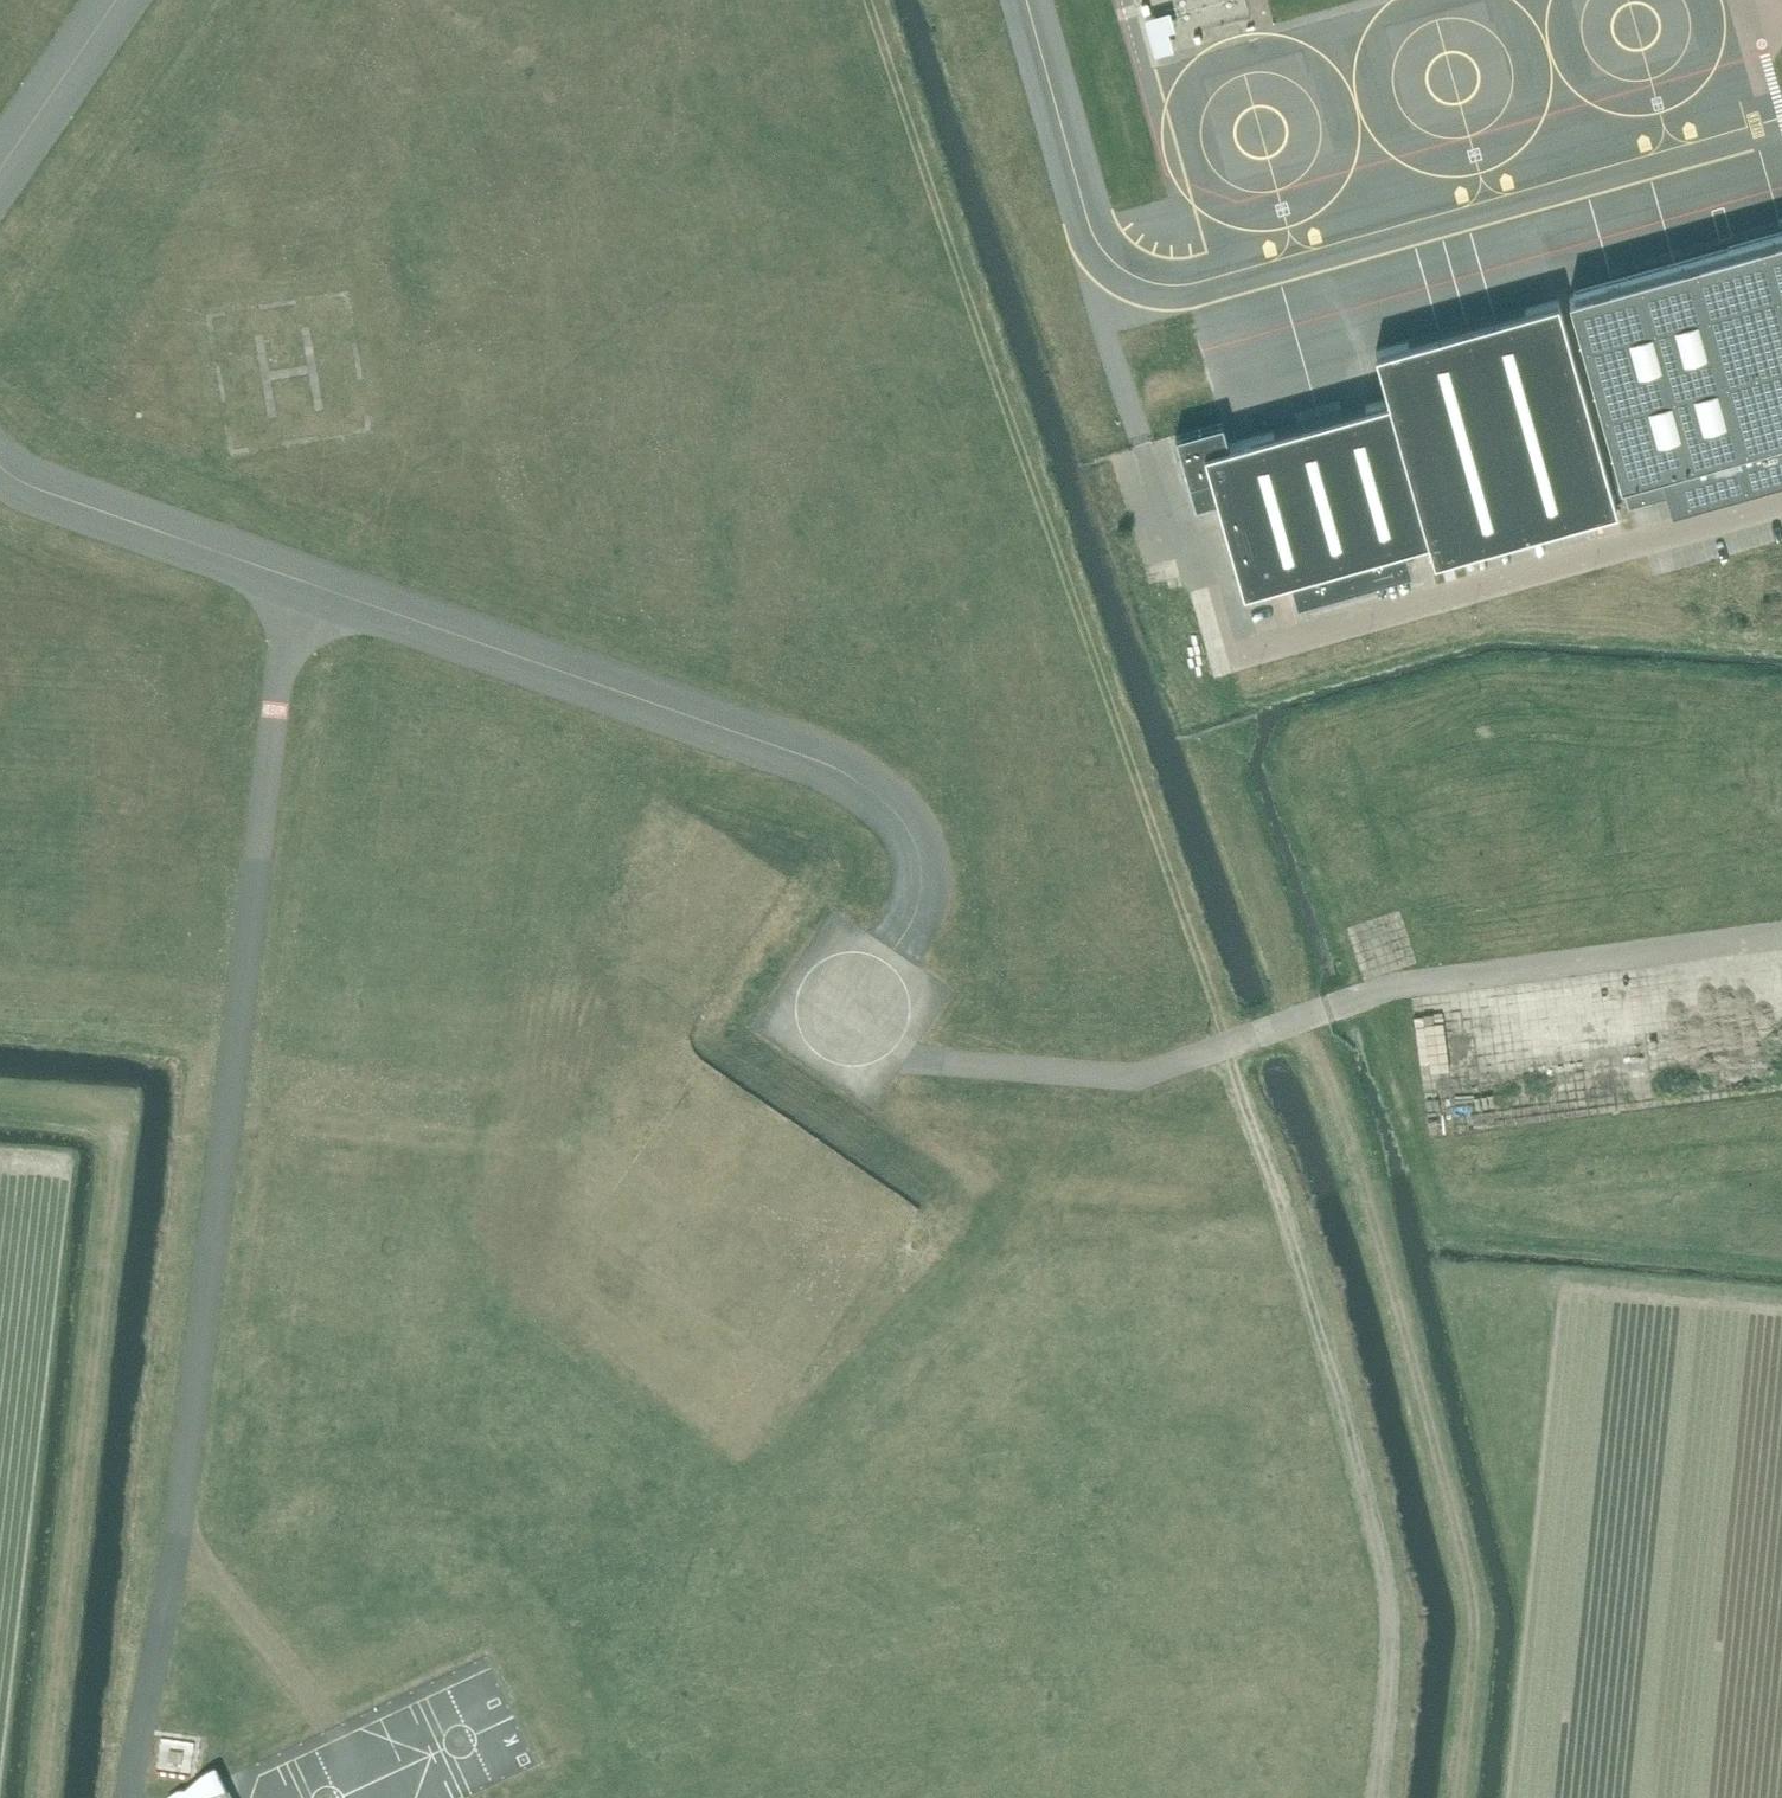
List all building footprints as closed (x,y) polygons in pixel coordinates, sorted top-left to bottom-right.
[(1170,11),(1146,18),(1156,54),(1174,49),(1168,31),(1176,29),(1170,11)] [(1574,290),(1575,293),(1569,295),(1628,504),(1781,461),(1781,231),(1574,290)] [(1617,508),(1567,330),(1559,300),(1376,351),(1389,399),(1229,444),(1223,422),(1180,434),(1176,435),(1189,482),(1211,476),(1244,591),(1290,577),(1295,596),(1410,564),(1405,545),(1428,538),(1434,559),(1617,508)] [(170,1754),(168,1765),(182,1768),(184,1756),(170,1754)] [(183,1797),(224,1797),(217,1783),(183,1797)]
